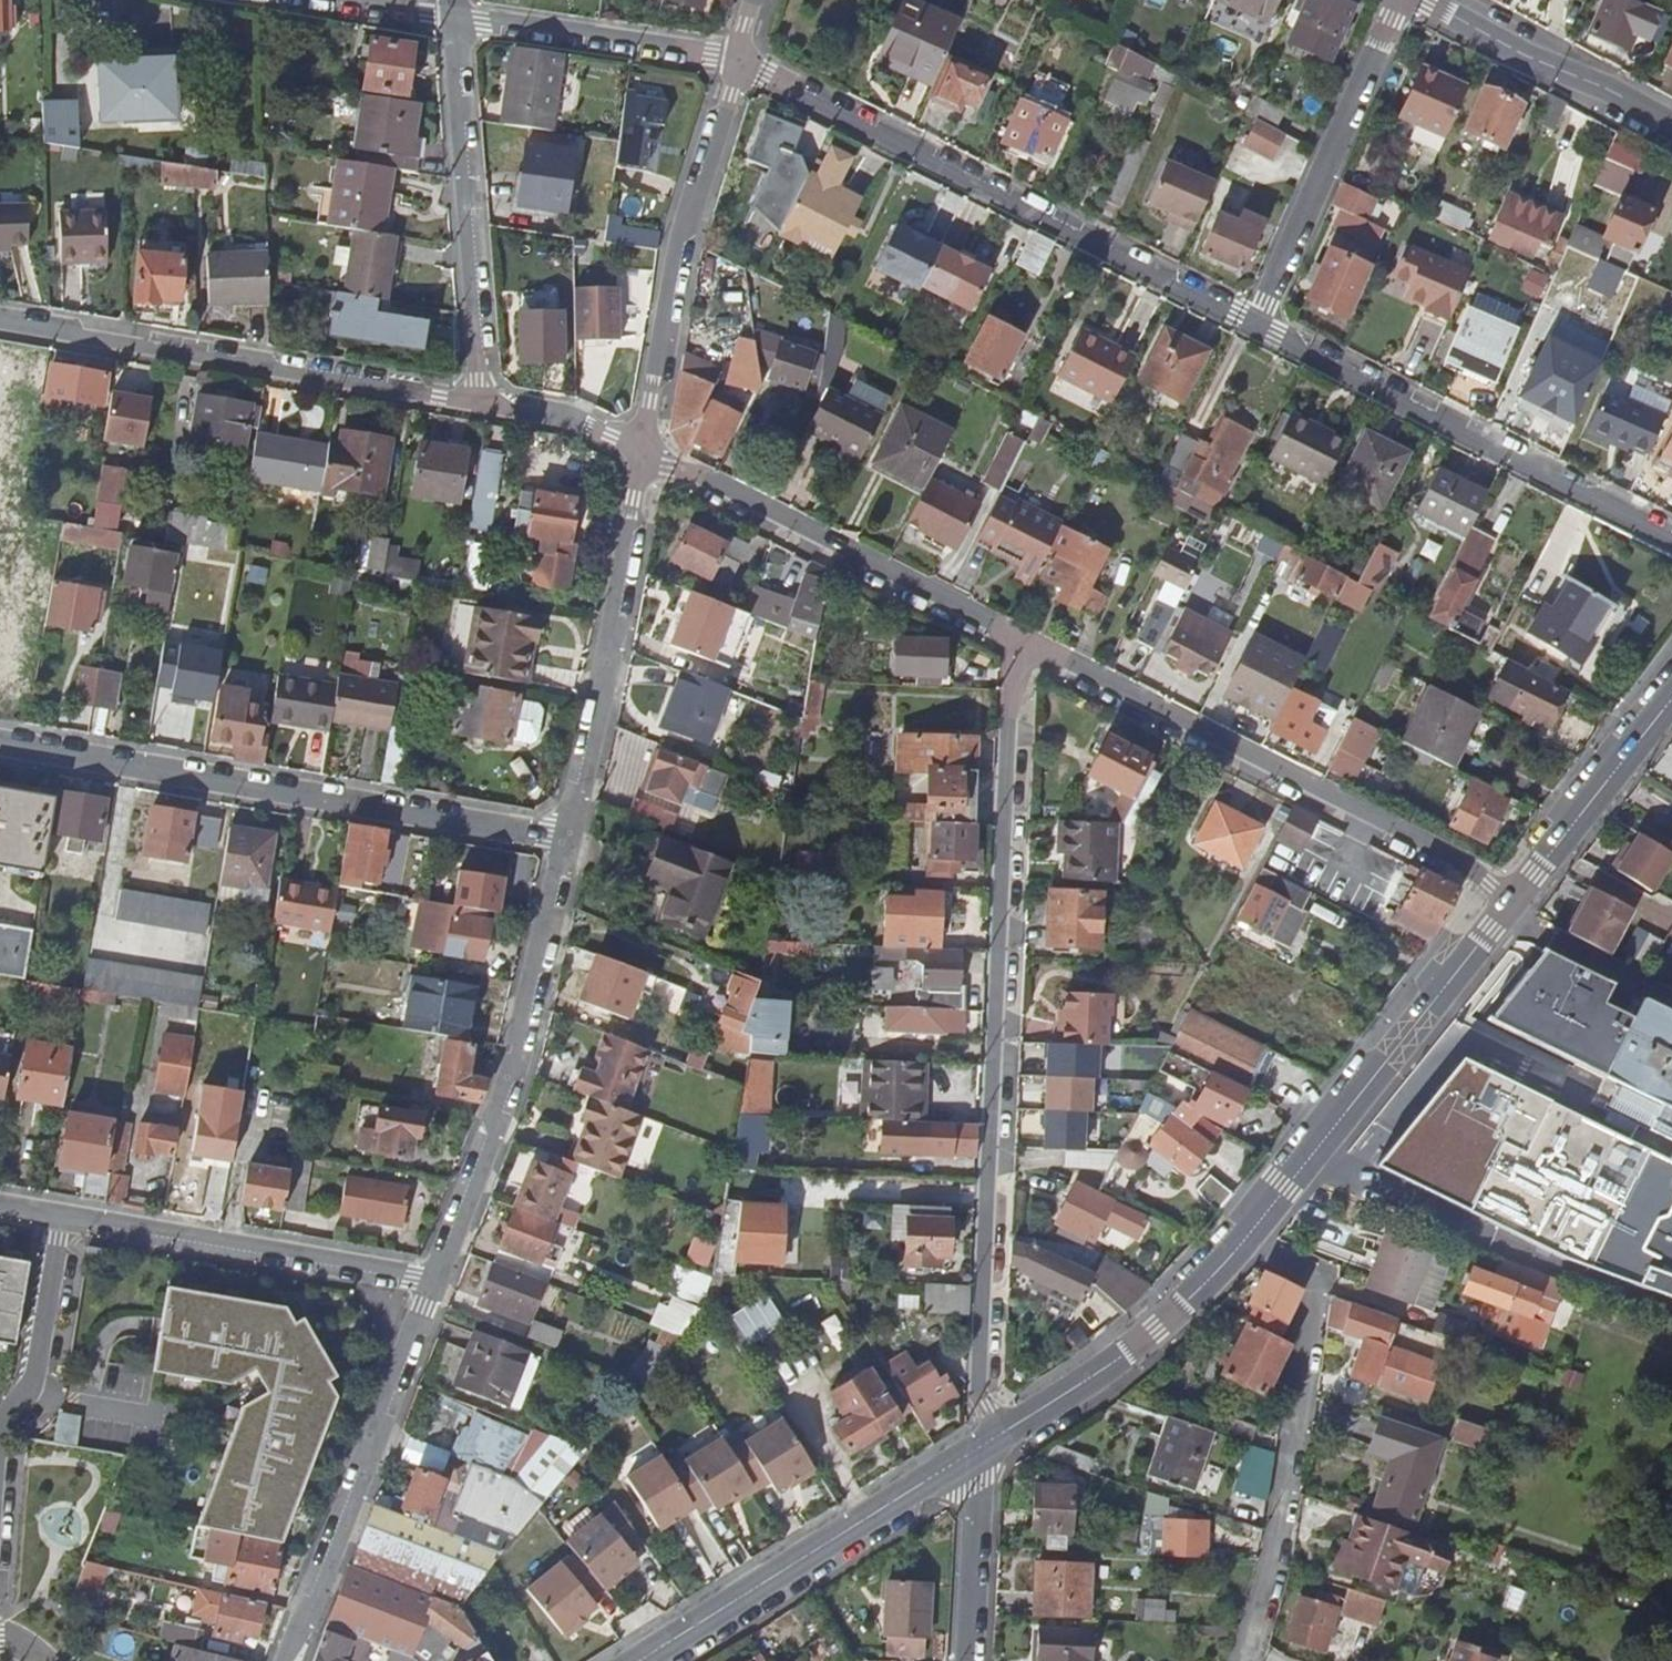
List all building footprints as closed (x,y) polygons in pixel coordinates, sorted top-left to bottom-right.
[(964,14),(930,0),(903,0),(883,47),(914,61),(910,71),(934,82),(964,14)] [(1273,19),(1281,0),(1228,0),(1273,19)] [(1295,0),(1307,5),(1291,39),(1327,58),(1357,0),(1356,0),(1296,0),(1295,0)] [(1631,0),(1605,0),(1593,29),(1629,46),(1646,7),(1631,0)] [(12,11),(3,12),(3,32),(13,31),(12,11)] [(411,47),(369,41),(361,89),(403,96),(411,47)] [(1138,52),(1122,44),(1114,62),(1123,65),(1115,82),(1151,98),(1158,82),(1131,69),(1138,52)] [(559,54),(507,47),(501,84),(506,85),(499,125),(546,132),(559,54)] [(951,55),(935,90),(959,101),(964,91),(980,98),(991,74),(951,55)] [(1447,136),(1469,86),(1424,65),(1401,114),(1447,136)] [(1490,85),(1471,128),(1506,143),(1525,101),(1490,85)] [(110,88),(88,88),(89,125),(160,124),(159,87),(135,88),(136,95),(111,95),(110,88)] [(622,92),(614,143),(612,161),(640,165),(644,141),(651,142),(654,121),(659,122),(663,104),(633,101),(630,93),(622,92)] [(1023,94),(1004,136),(1049,156),(1068,115),(1023,94)] [(416,103),(364,95),(353,161),(399,169),(413,171),(415,157),(417,158),(420,140),(411,138),(416,103)] [(1565,105),(1548,96),(1534,126),(1552,135),(1565,105)] [(40,101),(41,142),(79,148),(77,100),(40,101)] [(792,148),(800,124),(765,110),(748,155),(769,162),(769,161),(772,162),(757,203),(782,226),(810,171),(801,151),(792,148)] [(1276,124),(1260,115),(1246,143),(1275,158),(1289,131),(1286,129),(1276,124)] [(1276,124),(1286,129),(1290,120),(1281,115),(1276,124)] [(1447,136),(1412,119),(1405,135),(1440,151),(1447,136)] [(523,141),(514,204),(562,211),(571,149),(523,141)] [(865,193),(842,181),(857,152),(834,141),(824,160),(817,157),(815,162),(810,171),(782,226),(781,228),(806,242),(813,230),(839,243),(848,227),(855,212),(865,193)] [(1123,202),(1147,148),(1129,141),(1106,194),(1123,202)] [(1610,154),(1597,183),(1623,194),(1624,194),(1636,167),(1610,154)] [(1195,227),(1217,177),(1169,156),(1151,196),(1181,210),(1177,219),(1195,227)] [(191,184),(190,165),(159,160),(159,178),(189,184),(191,184)] [(399,169),(353,161),(351,161),(340,226),(348,228),(388,235),(399,169)] [(213,168),(190,165),(191,184),(213,183),(213,168)] [(1341,181),(1331,205),(1343,209),(1334,228),(1375,248),(1384,227),(1358,214),(1367,194),(1341,181)] [(1515,185),(1494,230),(1513,239),(1521,222),(1555,237),(1567,209),(1515,185)] [(73,192),(73,206),(107,205),(107,191),(73,192)] [(1570,242),(1629,268),(1656,208),(1624,194),(1623,194),(1606,232),(1580,221),(1570,242)] [(1438,213),(1466,226),(1472,212),(1445,200),(1438,213)] [(25,243),(24,202),(0,203),(0,244),(25,243)] [(1221,208),(1203,249),(1244,267),(1262,227),(1221,208)] [(865,218),(855,212),(848,227),(858,232),(865,218)] [(919,282),(940,241),(925,233),(910,226),(895,218),(873,263),(917,285),(919,282)] [(57,221),(60,273),(105,271),(103,219),(57,221)] [(910,226),(925,233),(927,228),(913,221),(910,226)] [(388,235),(348,228),(337,292),(378,299),(388,235)] [(1054,244),(1032,233),(1015,265),(1038,277),(1054,244)] [(1450,316),(1469,273),(1449,264),(1452,258),(1410,239),(1396,270),(1413,278),(1408,290),(1432,302),(1429,307),(1450,316)] [(940,241),(919,282),(969,306),(990,265),(940,241)] [(1330,244),(1309,293),(1347,309),(1368,261),(1330,244)] [(1559,267),(1566,252),(1558,249),(1551,263),(1559,267)] [(168,323),(175,325),(186,260),(142,252),(133,301),(162,307),(161,313),(169,314),(168,323)] [(269,299),(268,255),(206,257),(207,300),(269,299)] [(1469,273),(1472,268),(1452,258),(1449,264),(1469,273)] [(572,288),(574,341),(619,339),(617,286),(572,288)] [(914,303),(963,325),(970,311),(921,288),(914,303)] [(378,299),(337,292),(331,333),(425,348),(429,321),(376,311),(378,299)] [(1562,300),(1549,328),(1599,351),(1612,323),(1562,300)] [(543,363),(562,362),(560,310),(516,313),(518,355),(542,355),(543,363)] [(1472,311),(1448,359),(1494,381),(1517,334),(1472,311)] [(969,357),(998,373),(1020,331),(991,315),(969,357)] [(755,339),(752,322),(739,325),(741,341),(755,339)] [(1110,401),(1134,355),(1079,327),(1055,373),(1110,401)] [(1167,327),(1140,378),(1181,398),(1206,351),(1185,341),(1186,337),(1167,327)] [(1518,400),(1579,423),(1605,356),(1544,333),(1518,400)] [(782,338),(769,376),(803,386),(815,348),(782,338)] [(39,396),(36,413),(58,416),(62,399),(99,405),(105,374),(50,365),(45,397),(39,396)] [(685,449),(693,454),(699,440),(720,450),(739,413),(744,415),(759,384),(746,377),(730,407),(718,401),(723,391),(681,369),(671,430),(685,449)] [(820,410),(811,427),(862,454),(892,395),(873,386),(865,404),(829,385),(820,403),(820,410)] [(1646,454),(1665,413),(1670,403),(1633,386),(1624,406),(1602,396),(1585,435),(1608,445),(1611,438),(1646,454)] [(102,439),(144,446),(152,399),(110,392),(102,439)] [(196,395),(193,417),(188,440),(240,449),(244,426),(255,428),(258,409),(249,408),(250,405),(196,395)] [(820,410),(820,403),(809,426),(811,427),(820,410)] [(1323,478),(1345,436),(1313,421),(1316,416),(1290,403),(1267,448),(1323,478)] [(928,476),(950,433),(900,407),(874,459),(924,484),(928,476)] [(1158,476),(1193,494),(1213,504),(1222,486),(1227,488),(1235,472),(1231,469),(1254,425),(1230,412),(1206,456),(1197,452),(1195,456),(1189,453),(1197,437),(1183,429),(1158,476)] [(1050,421),(1037,415),(1028,432),(1024,441),(1037,447),(1050,421)] [(1003,483),(1008,473),(1018,453),(1024,441),(1028,432),(1010,424),(985,474),(1003,483)] [(327,438),(326,446),(318,490),(327,491),(329,484),(380,492),(390,437),(339,428),(337,439),(327,438)] [(1336,481),(1379,504),(1407,450),(1364,428),(1336,481)] [(1657,461),(1671,468),(1671,431),(1657,461)] [(254,434),(246,481),(318,492),(318,490),(326,446),(254,434)] [(457,499),(466,448),(417,439),(408,491),(457,499)] [(480,450),(466,527),(486,530),(500,453),(480,450)] [(1018,453),(1008,473),(1055,496),(1069,470),(1041,456),(1038,463),(1018,453)] [(1469,522),(1487,488),(1436,463),(1415,504),(1465,529),(1469,522)] [(98,498),(133,504),(139,471),(104,465),(98,498)] [(953,554),(968,523),(981,498),(940,477),(938,481),(928,476),(924,484),(906,519),(915,524),(911,533),(953,554)] [(1030,582),(1047,548),(1060,522),(1065,513),(1021,489),(1017,496),(1000,487),(979,530),(996,539),(1025,554),(1021,563),(1015,575),(1030,582)] [(566,550),(567,538),(575,496),(518,488),(511,530),(538,534),(531,581),(567,587),(572,557),(566,550)] [(21,500),(19,513),(32,515),(34,502),(21,500)] [(94,505),(91,525),(104,528),(108,508),(94,505)] [(178,521),(166,519),(163,538),(176,540),(178,521)] [(78,523),(64,521),(61,536),(75,538),(78,523)] [(1060,522),(1047,548),(1054,551),(1042,575),(1062,585),(1056,596),(1095,616),(1107,594),(1089,583),(1107,546),(1060,522)] [(1469,522),(1465,529),(1452,554),(1460,557),(1430,615),(1479,639),(1488,620),(1463,607),(1483,568),(1476,563),(1491,534),(1469,522)] [(109,529),(104,528),(91,525),(78,523),(75,538),(106,543),(109,529)] [(744,552),(691,525),(676,558),(713,575),(717,567),(732,574),(744,552)] [(123,532),(109,529),(106,543),(120,546),(123,532)] [(1258,539),(1252,536),(1245,533),(1241,530),(1232,546),(1249,555),(1258,539)] [(380,575),(386,541),(339,532),(334,567),(380,575)] [(576,539),(567,538),(566,550),(572,557),(576,539)] [(1375,538),(1360,568),(1379,577),(1394,548),(1375,538)] [(992,548),(1021,563),(1025,554),(996,539),(992,548)] [(1170,539),(1158,563),(1188,578),(1201,554),(1170,539)] [(1348,573),(1289,543),(1285,541),(1275,562),(1283,566),(1286,561),(1298,567),(1296,573),(1337,594),(1348,573)] [(174,558),(137,552),(131,586),(169,592),(174,558)] [(392,552),(388,576),(418,580),(422,557),(392,552)] [(829,567),(812,558),(805,571),(796,599),(757,586),(749,610),(818,636),(829,567)] [(1367,583),(1348,573),(1340,588),(1359,598),(1367,583)] [(54,579),(46,622),(91,630),(98,586),(54,579)] [(1607,602),(1573,579),(1552,611),(1546,607),(1530,631),(1578,663),(1593,641),(1585,636),(1607,602)] [(731,604),(691,589),(671,642),(710,657),(731,604)] [(1177,600),(1178,598),(1161,589),(1138,637),(1155,645),(1177,600)] [(1231,628),(1177,600),(1155,645),(1208,673),(1231,628)] [(536,641),(540,617),(473,605),(462,672),(524,684),(532,641),(536,641)] [(1328,670),(1348,629),(1326,619),(1307,660),(1328,670)] [(1254,635),(1226,688),(1275,713),(1290,685),(1303,660),(1254,635)] [(213,698),(222,648),(163,637),(155,681),(173,684),(170,699),(188,702),(190,694),(199,695),(213,698)] [(907,637),(906,673),(920,674),(954,674),(961,675),(962,639),(907,637)] [(347,655),(344,667),(377,677),(380,664),(347,655)] [(1528,673),(1508,662),(1490,697),(1552,729),(1568,696),(1527,676),(1528,673)] [(727,686),(682,669),(676,685),(669,682),(656,720),(708,739),(727,686)] [(92,705),(98,673),(82,671),(75,703),(92,705)] [(329,727),(331,712),(336,683),(277,672),(270,712),(312,719),(311,724),(329,727)] [(98,673),(92,705),(114,709),(119,675),(98,673)] [(389,728),(397,683),(338,673),(336,683),(331,712),(365,718),(364,723),(389,728)] [(954,674),(920,674),(919,684),(954,685),(954,674)] [(968,686),(982,687),(983,675),(968,674),(968,686)] [(825,679),(811,678),(805,716),(802,729),(809,730),(810,724),(815,725),(816,715),(818,715),(825,679)] [(233,755),(261,761),(266,734),(256,732),(262,703),(243,700),(245,688),(220,684),(211,734),(236,738),(233,755)] [(1275,713),(1268,728),(1314,750),(1325,727),(1307,718),(1316,698),(1290,685),(1275,713)] [(1475,709),(1432,687),(1403,743),(1445,764),(1460,734),(1462,734),(1475,709)] [(510,745),(518,702),(464,691),(456,735),(510,745)] [(190,694),(188,702),(197,704),(199,695),(190,694)] [(1378,724),(1354,712),(1337,745),(1362,756),(1378,724)] [(394,735),(410,738),(412,726),(396,723),(394,735)] [(901,731),(900,760),(910,760),(911,732),(901,731)] [(900,765),(974,769),(975,735),(911,732),(910,760),(900,760),(900,765)] [(1123,823),(1155,763),(1107,737),(1086,777),(1124,797),(1111,823),(1115,823),(1123,823)] [(686,752),(652,738),(634,784),(668,797),(672,788),(683,792),(681,797),(700,805),(715,767),(684,756),(686,752)] [(380,780),(405,785),(410,757),(385,752),(380,780)] [(974,769),(900,765),(899,768),(931,770),(929,803),(898,802),(898,818),(934,819),(975,821),(975,806),(959,805),(960,786),(973,787),(974,769)] [(1472,780),(1448,826),(1483,844),(1507,798),(1472,780)] [(57,792),(0,783),(0,864),(43,871),(57,792)] [(792,793),(777,787),(773,796),(790,802),(792,793)] [(63,788),(56,826),(100,833),(107,795),(63,788)] [(673,827),(679,811),(635,795),(630,811),(673,827)] [(184,859),(186,850),(188,841),(189,830),(192,811),(152,804),(143,852),(184,859)] [(1218,807),(1197,847),(1243,870),(1263,830),(1218,807)] [(1315,820),(1294,810),(1277,843),(1297,853),(1315,820)] [(192,811),(189,830),(214,834),(217,823),(220,824),(221,817),(192,811)] [(975,821),(934,819),(932,850),(936,850),(939,855),(936,857),(935,873),(958,874),(959,868),(979,868),(981,844),(974,843),(975,821)] [(1115,823),(1111,823),(1057,821),(1056,855),(1063,855),(1062,882),(1113,883),(1115,823)] [(388,829),(350,823),(338,888),(377,894),(388,829)] [(219,886),(264,894),(275,834),(230,825),(223,866),(219,886)] [(1671,858),(1671,854),(1640,833),(1626,855),(1622,853),(1612,867),(1651,891),(1671,858)] [(731,864),(663,837),(648,874),(673,884),(661,916),(705,932),(731,864)] [(188,841),(186,850),(192,852),(194,843),(188,841)] [(798,877),(849,879),(849,863),(827,863),(828,850),(800,849),(798,877)] [(1460,893),(1409,867),(1406,872),(1418,879),(1394,925),(1430,944),(1439,926),(1442,926),(1460,893)] [(1312,888),(1277,871),(1268,888),(1258,883),(1242,916),(1251,921),(1269,930),(1267,933),(1292,945),(1309,908),(1303,905),(1312,888)] [(454,908),(499,915),(505,880),(460,873),(454,908)] [(273,920),(283,922),(331,933),(338,889),(281,878),(273,920)] [(209,903),(121,885),(115,916),(203,933),(209,903)] [(272,895),(264,894),(219,886),(217,897),(270,907),(272,895)] [(1568,931),(1608,952),(1631,906),(1591,886),(1568,931)] [(1047,947),(1099,948),(1101,894),(1048,892),(1047,947)] [(924,944),(940,945),(942,896),(887,893),(886,928),(888,929),(888,943),(924,944)] [(478,962),(485,922),(486,913),(454,908),(422,902),(414,951),(478,962)] [(1251,921),(1242,916),(1239,923),(1247,927),(1251,921)] [(25,976),(34,928),(0,922),(0,971),(25,976)] [(328,947),(331,933),(283,922),(281,937),(328,947)] [(485,922),(478,962),(486,963),(493,923),(485,922)] [(1650,966),(1664,941),(1637,925),(1623,950),(1650,966)] [(921,1004),(961,1006),(963,982),(959,981),(960,946),(940,945),(924,944),(921,1004)] [(1640,998),(1631,1017),(1602,1003),(1612,984),(1543,950),(1486,1019),(1587,1068),(1582,1080),(1576,1094),(1636,1123),(1616,1164),(1634,1172),(1601,1243),(1644,1263),(1634,1285),(1671,1299),(1671,1013),(1640,998)] [(83,986),(198,1008),(203,978),(88,956),(83,986)] [(660,976),(607,956),(590,1000),(630,1014),(641,988),(653,992),(660,976)] [(1225,970),(1212,964),(1205,977),(1218,983),(1225,970)] [(761,976),(736,967),(728,985),(734,989),(728,1004),(724,1003),(718,1019),(727,1023),(740,1028),(754,997),(756,994),(761,976)] [(661,977),(687,988),(691,979),(665,968),(661,977)] [(405,1029),(406,1029),(417,1031),(425,1032),(447,1036),(465,1040),(474,989),(414,977),(405,1029)] [(681,1004),(690,1008),(697,993),(687,988),(681,1004)] [(1099,1047),(1106,1048),(1107,1017),(1111,1017),(1112,995),(1064,994),(1064,1021),(1059,1026),(1058,1046),(1099,1047)] [(785,998),(758,997),(754,997),(740,1028),(749,1032),(747,1049),(782,1051),(785,998)] [(920,1004),(884,1002),(883,1028),(944,1030),(945,1009),(919,1008),(920,1004)] [(1172,1050),(1169,1056),(1211,1077),(1197,1105),(1207,1110),(1204,1116),(1224,1127),(1228,1120),(1233,1122),(1269,1050),(1191,1011),(1172,1050)] [(749,1032),(740,1028),(727,1023),(724,1042),(730,1044),(725,1075),(743,1082),(739,1111),(769,1112),(769,1092),(756,1091),(761,1058),(740,1054),(740,1049),(747,1049),(749,1032)] [(650,1045),(607,1029),(597,1054),(602,1056),(597,1070),(582,1065),(573,1087),(598,1096),(626,1107),(650,1045)] [(183,1050),(190,1051),(193,1034),(187,1033),(183,1050)] [(697,1037),(688,1062),(703,1067),(712,1043),(697,1037)] [(1569,1106),(1441,1037),(1353,1143),(1595,1258),(1601,1243),(1634,1172),(1616,1164),(1636,1123),(1576,1094),(1569,1106)] [(63,1100),(72,1046),(28,1039),(19,1092),(63,1100)] [(464,1097),(468,1075),(472,1045),(447,1040),(439,1093),(464,1097)] [(1058,1046),(1048,1046),(1047,1078),(1093,1081),(1098,1081),(1099,1047),(1058,1046)] [(183,1087),(190,1051),(183,1050),(163,1047),(156,1083),(183,1087)] [(5,1094),(12,1053),(0,1051),(0,1094),(5,1094)] [(925,1060),(864,1056),(863,1101),(923,1104),(925,1060)] [(1211,1077),(1169,1056),(1160,1075),(1196,1093),(1190,1104),(1196,1107),(1197,1105),(1211,1077)] [(468,1075),(464,1097),(480,1099),(488,1078),(468,1075)] [(1092,1114),(1093,1081),(1047,1078),(1045,1111),(1083,1113),(1092,1114)] [(189,1151),(229,1159),(242,1088),(202,1081),(189,1151)] [(1186,1180),(1224,1133),(1203,1118),(1189,1108),(1182,1102),(1176,1109),(1149,1095),(1119,1153),(1119,1154),(1120,1160),(1125,1164),(1131,1166),(1137,1165),(1144,1161),(1148,1155),(1148,1148),(1186,1180)] [(573,1158),(574,1159),(620,1177),(645,1114),(598,1096),(597,1099),(591,1098),(582,1120),(593,1125),(585,1142),(580,1140),(573,1158)] [(63,1100),(62,1107),(70,1109),(71,1101),(63,1100)] [(862,1117),(880,1117),(923,1120),(923,1104),(863,1101),(862,1117)] [(150,1117),(177,1122),(180,1109),(153,1103),(150,1117)] [(1196,1107),(1190,1104),(1189,1108),(1203,1118),(1204,1116),(1207,1110),(1197,1105),(1196,1107)] [(410,1163),(414,1140),(418,1117),(378,1110),(373,1134),(370,1156),(410,1163)] [(1044,1150),(1062,1151),(1082,1151),(1083,1113),(1045,1111),(1044,1150)] [(171,1152),(177,1122),(150,1117),(140,1115),(134,1144),(151,1147),(171,1152)] [(423,1118),(418,1117),(414,1140),(419,1141),(423,1118)] [(976,1151),(977,1122),(923,1120),(880,1117),(880,1146),(976,1151)] [(86,1167),(102,1171),(110,1125),(68,1118),(60,1162),(86,1167)] [(119,1120),(113,1155),(125,1157),(132,1122),(119,1120)] [(356,1154),(370,1156),(373,1134),(360,1132),(356,1154)] [(573,1158),(551,1150),(546,1164),(568,1172),(574,1159),(573,1158)] [(1082,1151),(1062,1151),(1062,1168),(1110,1171),(1119,1153),(1082,1151)] [(309,1156),(292,1153),(289,1171),(288,1178),(305,1182),(309,1156)] [(106,1199),(125,1202),(127,1191),(124,1191),(127,1175),(122,1174),(125,1157),(113,1155),(111,1172),(106,1199)] [(515,1203),(550,1217),(568,1172),(546,1164),(532,1158),(515,1203)] [(283,1209),(283,1207),(288,1178),(289,1171),(247,1163),(240,1202),(283,1209)] [(102,1171),(86,1167),(81,1194),(106,1199),(111,1172),(102,1171)] [(1218,1212),(1233,1194),(1210,1175),(1197,1190),(1205,1202),(1218,1212)] [(408,1187),(344,1176),(338,1211),(402,1223),(408,1187)] [(288,1178),(283,1207),(300,1210),(305,1182),(288,1178)] [(1149,1220),(1077,1185),(1055,1227),(1060,1230),(1052,1243),(1084,1249),(1087,1243),(1095,1247),(1105,1226),(1138,1243),(1149,1220)] [(725,1202),(713,1274),(721,1275),(731,1275),(734,1262),(783,1264),(785,1221),(741,1219),(743,1204),(725,1202)] [(493,1260),(524,1272),(529,1258),(539,1261),(553,1222),(513,1207),(493,1260)] [(949,1209),(911,1207),(909,1269),(941,1270),(941,1261),(951,1261),(952,1225),(948,1225),(949,1209)] [(1364,1285),(1410,1301),(1429,1249),(1383,1233),(1364,1285)] [(1012,1237),(1012,1247),(1030,1252),(1031,1250),(1089,1277),(1099,1257),(1084,1249),(1052,1243),(1012,1237)] [(707,1262),(713,1244),(695,1238),(689,1256),(707,1262)] [(106,1262),(108,1250),(96,1247),(92,1247),(88,1246),(85,1258),(106,1262)] [(1089,1277),(1031,1250),(1030,1252),(1012,1247),(1010,1272),(1019,1275),(1017,1278),(1051,1295),(1040,1318),(1067,1331),(1089,1282),(1124,1315),(1138,1302),(1152,1288),(1099,1257),(1089,1277)] [(1450,1257),(1429,1249),(1410,1301),(1431,1308),(1450,1257)] [(12,1355),(28,1261),(0,1257),(0,1353),(12,1355)] [(524,1272),(493,1260),(480,1292),(510,1303),(508,1309),(528,1317),(542,1280),(524,1272)] [(1563,1284),(1502,1262),(1494,1282),(1470,1274),(1462,1295),(1515,1315),(1507,1337),(1539,1349),(1548,1325),(1527,1317),(1535,1297),(1555,1305),(1563,1284)] [(1301,1289),(1263,1270),(1250,1297),(1258,1302),(1256,1305),(1285,1319),(1301,1289)] [(721,1275),(713,1274),(711,1278),(708,1297),(716,1299),(721,1275)] [(285,1302),(167,1281),(158,1333),(152,1365),(228,1378),(242,1371),(254,1396),(240,1402),(194,1522),(197,1523),(237,1531),(279,1539),(335,1393),(326,1377),(335,1373),(302,1313),(294,1318),(285,1302)] [(970,1288),(927,1285),(926,1313),(968,1315),(970,1288)] [(666,1293),(656,1325),(688,1335),(698,1303),(666,1293)] [(764,1294),(733,1314),(752,1343),(783,1322),(764,1294)] [(1548,1325),(1555,1305),(1535,1297),(1527,1317),(1548,1325)] [(1433,1329),(1407,1320),(1396,1316),(1395,1319),(1335,1298),(1331,1324),(1365,1336),(1354,1369),(1375,1377),(1429,1394),(1449,1335),(1433,1329)] [(715,1311),(747,1362),(759,1355),(752,1343),(733,1314),(726,1303),(715,1311)] [(1285,1319),(1256,1305),(1250,1316),(1264,1324),(1261,1330),(1276,1338),(1285,1319)] [(1433,1329),(1449,1335),(1451,1335),(1470,1342),(1475,1326),(1438,1313),(1433,1329)] [(1250,1316),(1221,1373),(1262,1393),(1287,1344),(1276,1338),(1261,1330),(1264,1324),(1250,1316)] [(528,1338),(555,1348),(561,1331),(535,1321),(528,1338)] [(473,1329),(454,1380),(506,1400),(525,1348),(473,1329)] [(1078,1330),(1064,1341),(1076,1355),(1090,1344),(1078,1330)] [(958,1403),(937,1369),(918,1381),(907,1363),(889,1374),(892,1380),(900,1391),(916,1418),(928,1436),(936,1431),(930,1420),(958,1403)] [(916,1418),(900,1391),(892,1380),(880,1387),(867,1368),(829,1394),(851,1429),(838,1437),(853,1462),(906,1427),(905,1425),(916,1418)] [(466,1425),(456,1439),(508,1461),(533,1429),(477,1407),(466,1425)] [(1211,1430),(1162,1413),(1156,1430),(1165,1435),(1151,1472),(1191,1487),(1211,1430)] [(1218,1432),(1247,1442),(1255,1424),(1226,1413),(1218,1432)] [(722,1438),(753,1486),(768,1477),(774,1487),(795,1474),(798,1479),(814,1468),(780,1414),(743,1437),(737,1428),(722,1438)] [(1441,1438),(1379,1416),(1366,1452),(1389,1460),(1373,1506),(1412,1520),(1441,1438)] [(1457,1438),(1483,1447),(1490,1427),(1463,1418),(1457,1438)] [(517,1476),(550,1435),(533,1429),(508,1461),(456,1439),(450,1453),(471,1462),(472,1460),(517,1476)] [(664,1460),(693,1505),(696,1510),(711,1500),(713,1505),(734,1492),(736,1497),(753,1486),(722,1438),(719,1433),(683,1457),(679,1451),(664,1460)] [(447,1532),(500,1553),(538,1507),(585,1449),(550,1435),(517,1476),(472,1460),(471,1462),(451,1514),(458,1517),(453,1528),(449,1526),(447,1532)] [(1244,1444),(1238,1492),(1269,1496),(1275,1447),(1244,1444)] [(664,1460),(657,1450),(622,1473),(654,1522),(672,1510),(676,1516),(693,1505),(664,1460)] [(1453,1476),(1455,1470),(1447,1467),(1445,1473),(1453,1476)] [(442,1478),(417,1468),(403,1503),(436,1515),(442,1499),(436,1496),(442,1478)] [(1048,1548),(1064,1549),(1065,1533),(1071,1534),(1074,1478),(1056,1477),(1056,1486),(1035,1485),(1033,1531),(1049,1532),(1048,1548)] [(1151,1491),(1140,1549),(1159,1553),(1169,1494),(1151,1491)] [(566,1541),(575,1551),(602,1585),(606,1589),(622,1576),(618,1572),(634,1558),(627,1548),(638,1539),(614,1501),(566,1541)] [(373,1503),(357,1543),(396,1557),(388,1577),(433,1594),(458,1605),(465,1595),(468,1592),(500,1553),(447,1532),(373,1503)] [(1434,1541),(1359,1514),(1348,1542),(1354,1545),(1345,1570),(1395,1588),(1406,1559),(1425,1565),(1434,1541)] [(1164,1555),(1202,1556),(1203,1522),(1166,1519),(1164,1555)] [(237,1534),(237,1531),(197,1523),(191,1555),(218,1561),(219,1553),(232,1556),(237,1534)] [(232,1556),(227,1579),(271,1586),(280,1543),(237,1534),(232,1556)] [(1453,1548),(1434,1541),(1425,1565),(1444,1572),(1453,1548)] [(357,1543),(350,1562),(388,1577),(396,1557),(357,1543)] [(602,1585),(575,1551),(562,1562),(560,1560),(526,1589),(567,1637),(581,1625),(578,1620),(596,1604),(590,1596),(602,1585)] [(77,1601),(101,1605),(109,1564),(85,1559),(77,1601)] [(1033,1616),(1087,1620),(1089,1564),(1035,1561),(1033,1616)] [(350,1562),(327,1621),(366,1636),(394,1647),(409,1653),(423,1620),(433,1594),(388,1577),(350,1562)] [(923,1631),(925,1578),(887,1576),(884,1629),(888,1630),(886,1646),(917,1648),(918,1631),(923,1631)] [(263,1600),(225,1591),(202,1586),(196,1610),(219,1615),(215,1631),(243,1637),(247,1637),(250,1633),(252,1630),(256,1632),(263,1600)] [(1372,1593),(1350,1586),(1346,1601),(1367,1608),(1372,1593)] [(423,1620),(425,1621),(453,1637),(466,1643),(478,1636),(458,1605),(433,1594),(423,1620)] [(1324,1647),(1337,1605),(1302,1594),(1288,1635),(1324,1647)] [(1165,1620),(1166,1600),(1131,1598),(1131,1618),(1165,1620)] [(160,1631),(194,1641),(200,1623),(167,1612),(160,1631)] [(1372,1641),(1377,1626),(1340,1613),(1335,1629),(1372,1641)] [(325,1628),(345,1637),(338,1655),(352,1660),(356,1660),(366,1636),(327,1621),(325,1628)] [(313,1660),(352,1660),(338,1655),(345,1637),(325,1628),(313,1660)] [(1092,1634),(1036,1631),(1035,1660),(1040,1660),(1091,1660),(1092,1634)] [(478,1636),(466,1643),(472,1652),(458,1660),(494,1660),(478,1636)] [(1458,1640),(1451,1660),(1494,1660),(1495,1658),(1477,1652),(1479,1647),(1458,1640)] [(171,1660),(251,1660),(252,1660),(175,1643),(171,1660)]
